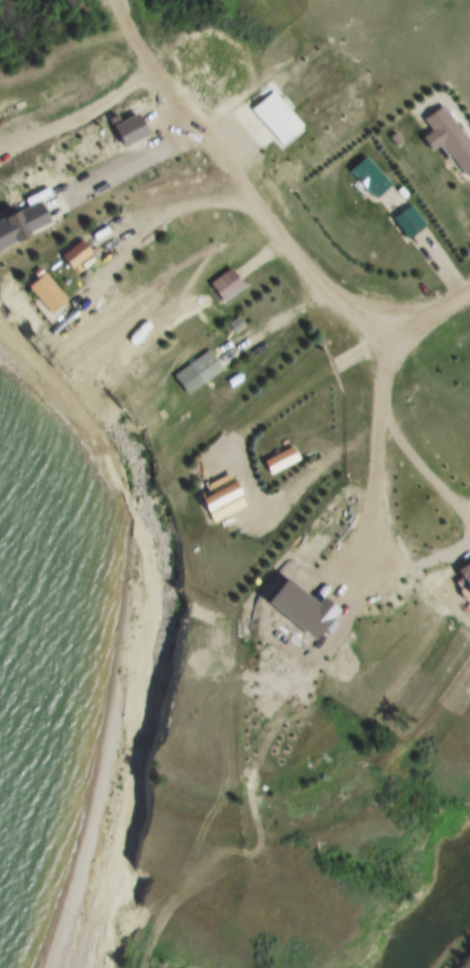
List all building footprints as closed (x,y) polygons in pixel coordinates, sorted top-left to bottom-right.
[(253,110),(274,91),(306,126),(285,145),(253,110)] [(442,106),(469,143),(469,176),(468,178),(442,143),(433,150),(422,136),(431,129),(424,120),(442,106)] [(116,127),(140,114),(152,137),(128,149),(116,127)] [(350,170),(365,157),(391,186),(377,199),(350,170)] [(33,236),(0,253),(0,220),(20,210),(22,213),(43,202),(54,222),(32,233),(33,236)] [(392,218),(410,205),(426,226),(408,239),(392,218)] [(65,256),(84,240),(98,256),(78,272),(65,256)] [(211,283),(232,268),(237,275),(245,286),(224,302),(211,283)] [(32,287),(49,273),(73,301),(56,316),(32,287)] [(228,323),(238,316),(244,325),(234,332),(228,323)] [(173,374),(208,349),(222,369),(187,394),(173,374)] [(233,483),(235,482),(242,496),(209,513),(202,499),(212,494),(207,484),(228,474),(233,483)] [(286,580),(318,607),(325,599),(341,612),(316,642),(268,602),(286,580)]
